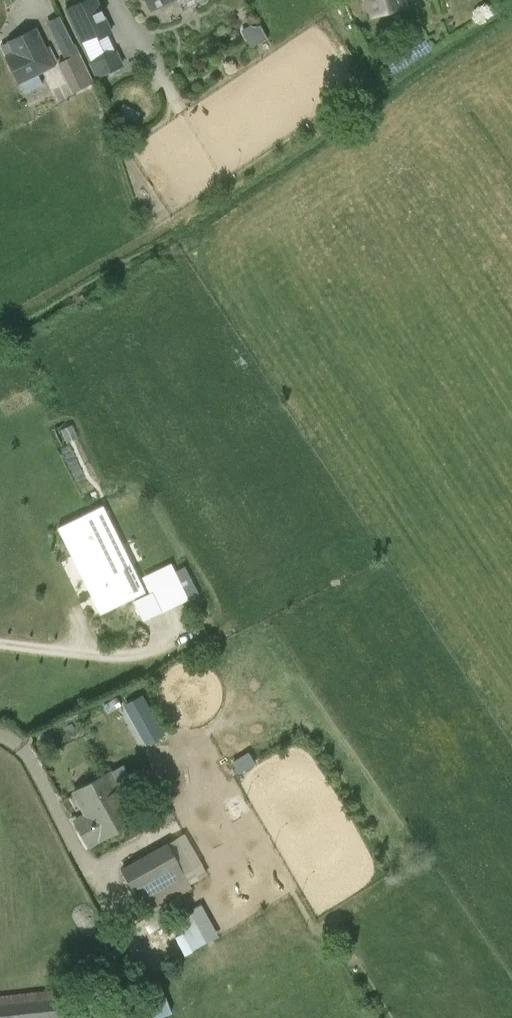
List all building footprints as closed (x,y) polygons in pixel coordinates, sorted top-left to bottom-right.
[(64,8),(80,43),(96,34),(98,38),(113,31),(97,0),(81,0),(64,8)] [(149,8),(167,0),(146,0),(149,8)] [(372,15),(404,5),(403,0),(368,0),(372,15)] [(53,66),(46,53),(34,27),(7,39),(13,51),(5,55),(12,69),(18,84),(20,83),(22,87),(44,77),(42,72),(53,66)] [(89,63),(96,78),(124,64),(116,49),(89,63)] [(77,55),(59,63),(73,92),(91,84),(77,55)] [(134,578),(99,507),(61,525),(75,554),(81,551),(98,588),(93,590),(104,611),(141,593),(134,578)] [(142,694),(123,704),(145,745),(164,734),(142,694)] [(249,749),(231,759),(239,772),(256,761),(249,749)] [(84,813),(73,819),(88,845),(137,818),(110,769),(72,791),(84,813)] [(167,841),(120,867),(146,912),(178,894),(192,886),(167,841)] [(174,933),(180,951),(216,938),(203,903),(171,914),(177,932),(174,933)] [(59,1017),(67,1017),(66,1010),(71,1009),(69,987),(0,994),(0,1017),(59,1017)] [(163,1013),(163,999),(150,1000),(150,1014),(163,1013)]
